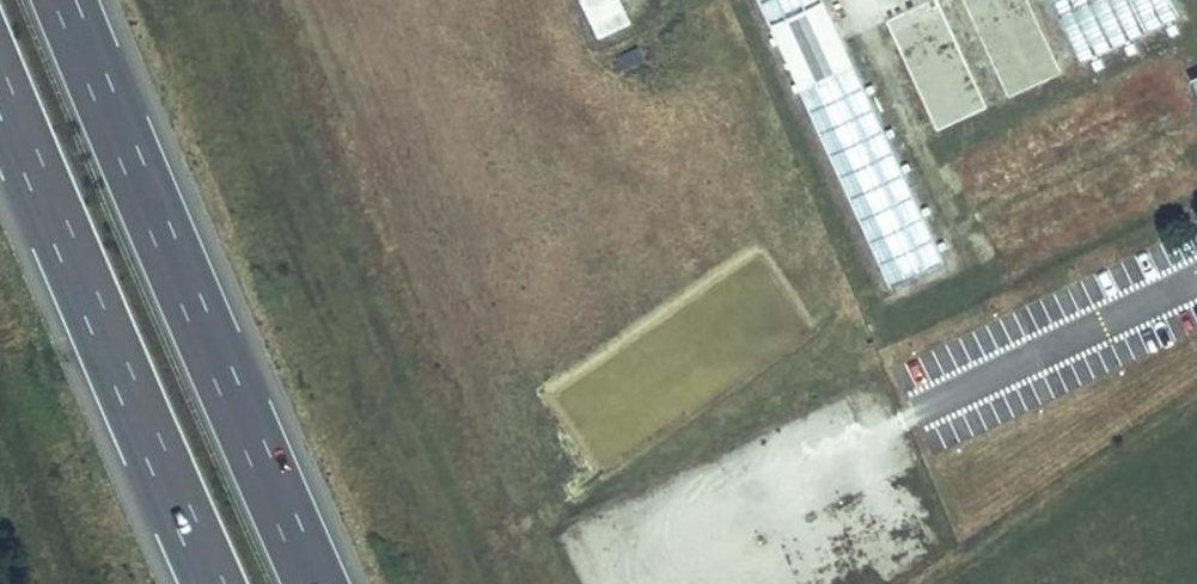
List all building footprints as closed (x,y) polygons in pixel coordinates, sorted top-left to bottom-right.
[(595,40),(631,26),(620,0),(578,0),(595,40)] [(939,250),(830,0),(765,0),(885,273),(939,250)] [(884,9),(933,118),(982,97),(939,0),(906,0),(884,9)] [(1005,88),(1057,65),(1028,0),(966,0),(1005,88)] [(1179,12),(1174,0),(1056,0),(1080,55),(1179,12)] [(969,205),(1194,114),(1172,61),(948,152),(969,205)] [(1188,75),(1196,94),(1196,71),(1188,75)]
